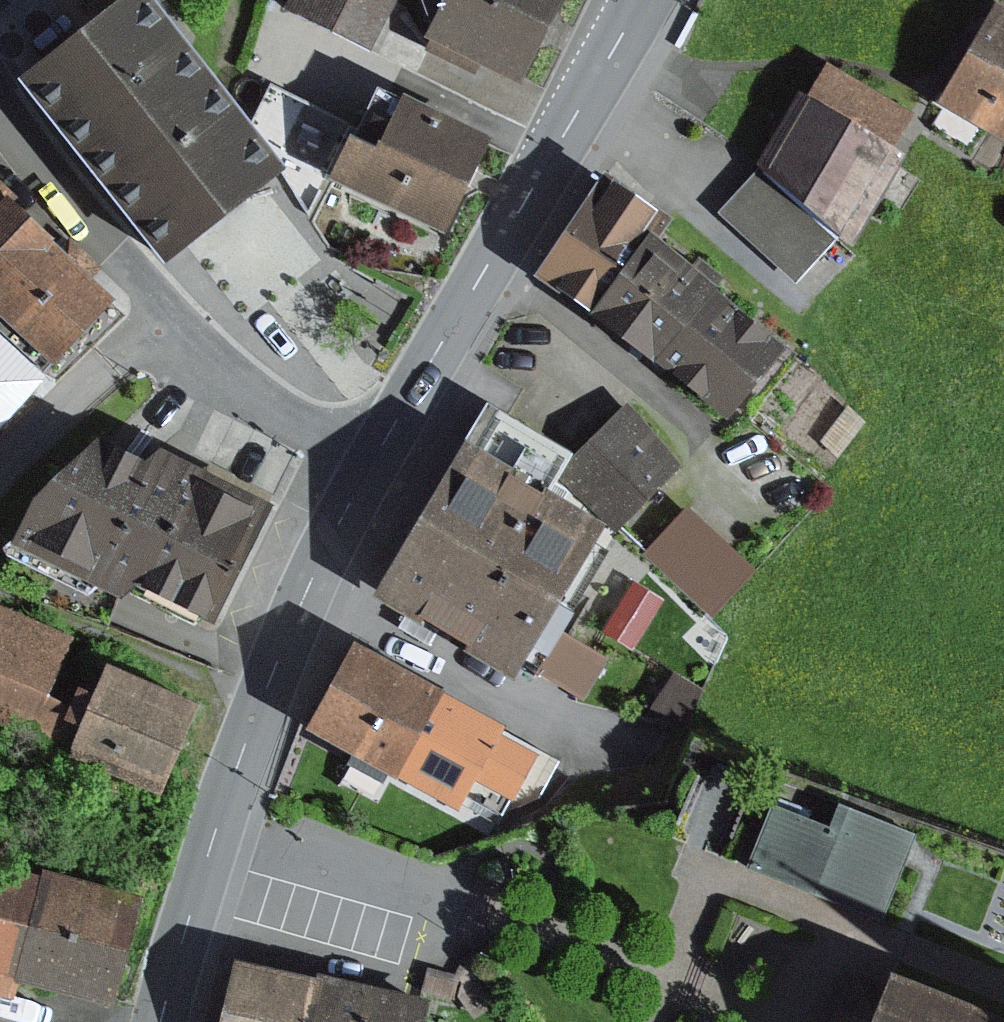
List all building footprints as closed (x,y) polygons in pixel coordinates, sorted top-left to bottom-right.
[(142,0),(125,0),(11,89),(157,274),(281,176),(247,132),(142,0)] [(283,11),(365,51),(390,0),(288,0),(283,11)] [(409,17),(424,36),(520,82),(547,27),(560,0),(417,0),(409,17)] [(932,107),(1003,149),(1003,15),(991,8),(946,84),(932,107)] [(795,97),(753,167),(758,170),(837,239),(850,251),(902,159),(891,152),(911,118),(823,66),(803,101),(795,97)] [(329,190),(354,136),(345,132),(348,124),(268,85),(247,132),(281,176),(319,212),(329,190)] [(486,142),(397,100),(375,146),(354,136),(329,190),(439,242),(486,142)] [(837,239),(758,170),(738,191),(715,215),(795,287),(837,239)] [(529,283),(586,323),(644,240),(653,247),(669,225),(599,177),(529,283)] [(51,379),(46,375),(48,372),(51,374),(113,307),(0,203),(0,435),(51,379)] [(651,368),(713,296),(721,286),(693,263),(686,272),(653,247),(644,240),(586,323),(649,371),(651,368)] [(713,296),(651,368),(720,428),(782,356),(713,296)] [(627,404),(555,478),(616,535),(679,467),(627,404)] [(483,406),(410,531),(564,620),(604,552),(592,545),(600,533),(542,500),(555,478),(568,455),(483,406)] [(267,509),(154,455),(139,468),(93,444),(28,506),(6,549),(117,606),(129,595),(209,632),(267,509)] [(685,508),(641,554),(711,620),(754,573),(685,508)] [(410,531),(367,605),(508,688),(518,671),(531,678),(534,673),(557,633),(564,620),(410,531)] [(662,601),(631,583),(600,634),(630,653),(662,601)] [(9,732),(12,726),(69,751),(89,702),(73,695),(65,711),(43,702),(70,640),(0,610),(0,728),(9,732)] [(606,661),(557,633),(534,673),(584,701),(606,661)] [(349,650),(302,734),(395,784),(440,698),(349,650)] [(197,709),(102,670),(89,702),(69,751),(68,754),(162,793),(197,709)] [(440,698),(395,784),(489,834),(500,813),(540,799),(560,761),(440,698)] [(772,808),(746,872),(877,924),(905,853),(912,836),(835,805),(826,829),(772,808)] [(14,1006),(19,989),(108,1011),(137,899),(39,874),(37,883),(0,873),(0,1002),(14,1006)] [(228,965),(216,1021),(308,1021),(316,984),(228,965)] [(882,992),(849,979),(832,1021),(870,1021),(882,992)] [(316,984),(308,1021),(421,1021),(425,1004),(317,980),(316,984)] [(885,984),(882,992),(870,1021),(979,1021),(885,984)]
